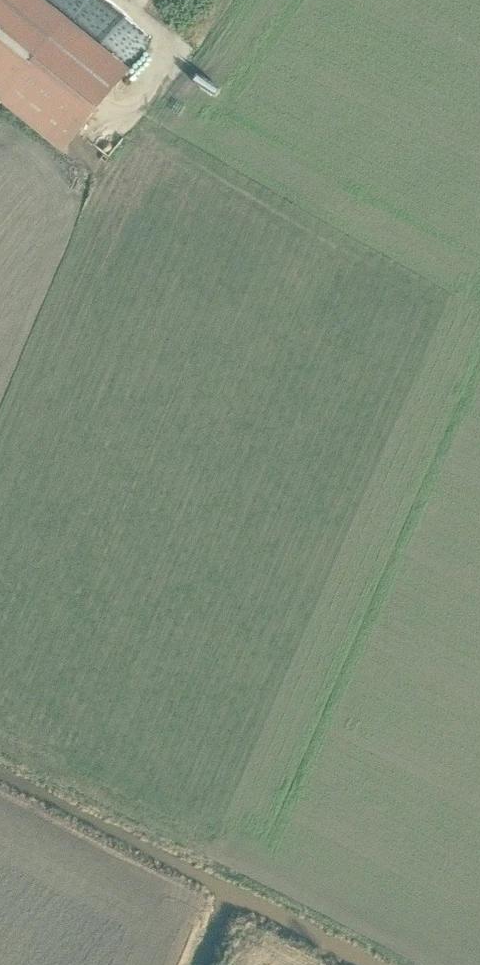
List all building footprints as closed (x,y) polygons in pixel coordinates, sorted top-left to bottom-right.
[(40,0),(0,0),(0,105),(61,153),(128,73),(40,0)]
